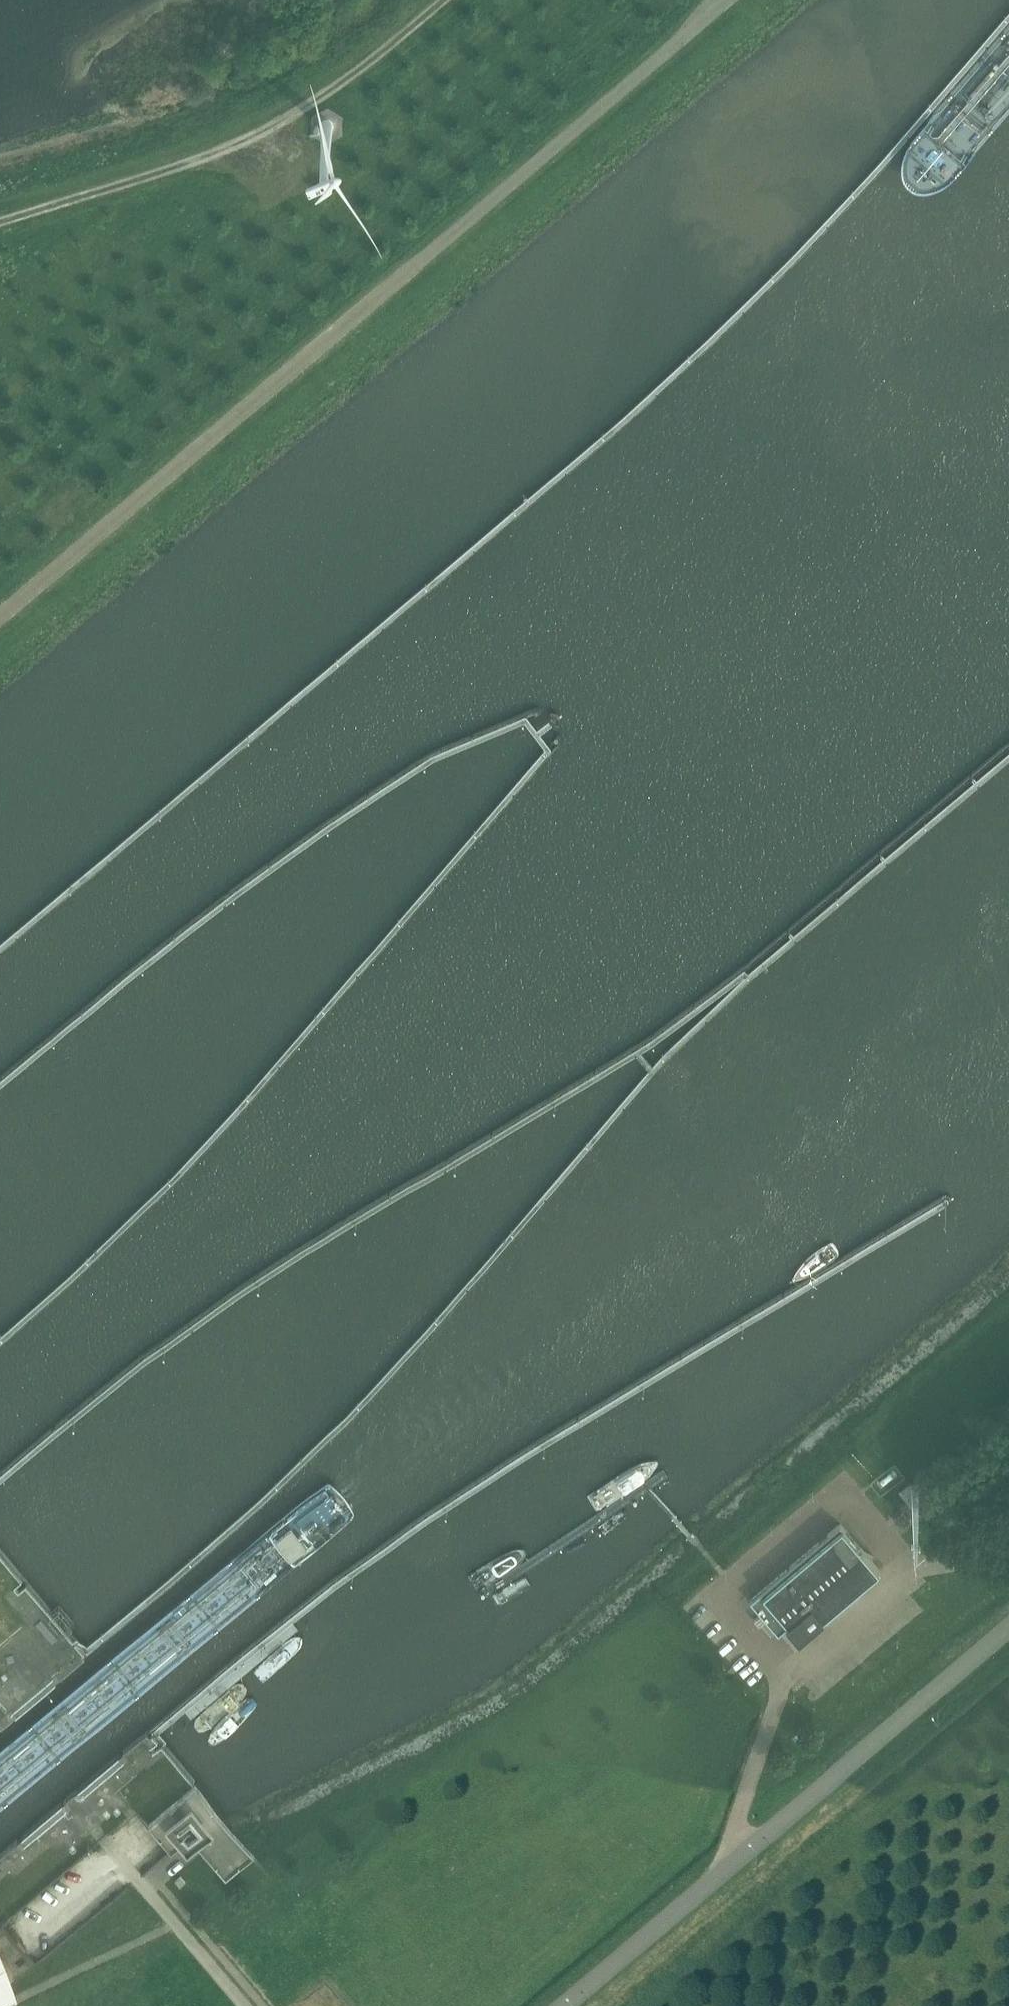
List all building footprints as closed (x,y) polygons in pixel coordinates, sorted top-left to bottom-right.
[(330,133),(331,132),(332,131),(333,130),(334,129),(334,127),(334,126),(334,124),(333,123),(332,122),(331,121),(330,120),(328,120),(327,120),(325,120),(324,121),(323,121),(322,122),(321,124),(321,125),(320,127),(321,128),(321,129),(322,131),(323,132),(324,133),(325,133),(327,133),(328,133),(330,133)] [(920,1512),(934,1500),(926,1491),(912,1503),(920,1512)] [(901,1528),(903,1527),(909,1521),(903,1513),(895,1519),(901,1528)] [(822,1620),(880,1571),(841,1526),(751,1601),(778,1634),(788,1625),(792,1630),(815,1611),(822,1620)] [(254,1857),(229,1828),(195,1788),(150,1826),(171,1850),(172,1852),(188,1837),(193,1843),(226,1881),(254,1857)] [(10,1964),(3,1970),(5,1977),(0,1981),(0,1995),(17,1986),(10,1964)]
